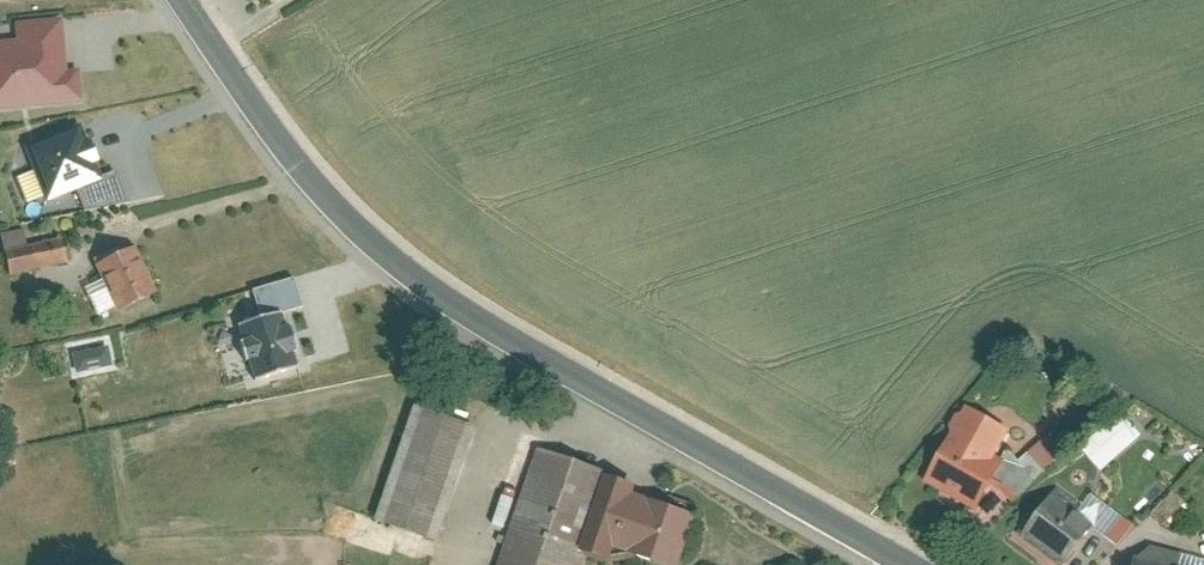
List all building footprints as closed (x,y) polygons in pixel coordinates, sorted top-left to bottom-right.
[(78,104),(75,74),(61,75),(57,22),(12,25),(13,43),(0,44),(0,109),(78,104)] [(87,119),(31,142),(53,200),(111,177),(87,119)] [(34,225),(3,234),(12,274),(79,258),(75,233),(39,243),(34,225)] [(142,243),(101,264),(123,311),(163,290),(142,243)] [(258,379),(297,366),(293,354),(300,352),(291,326),(285,328),(279,313),(240,326),(258,379)] [(483,425),(424,404),(384,516),(445,538),(483,425)] [(1100,470),(1139,434),(1118,411),(1079,447),(1100,470)] [(976,507),(1001,461),(994,458),(1006,435),(966,414),(929,482),(976,507)] [(546,447),(504,564),(585,564),(611,467),(546,447)] [(706,513),(614,483),(595,552),(636,564),(691,564),(706,513)] [(1059,485),(1020,535),(1059,564),(1065,564),(1101,518),(1059,485)] [(1151,540),(1142,564),(1203,564),(1203,554),(1151,540)]
